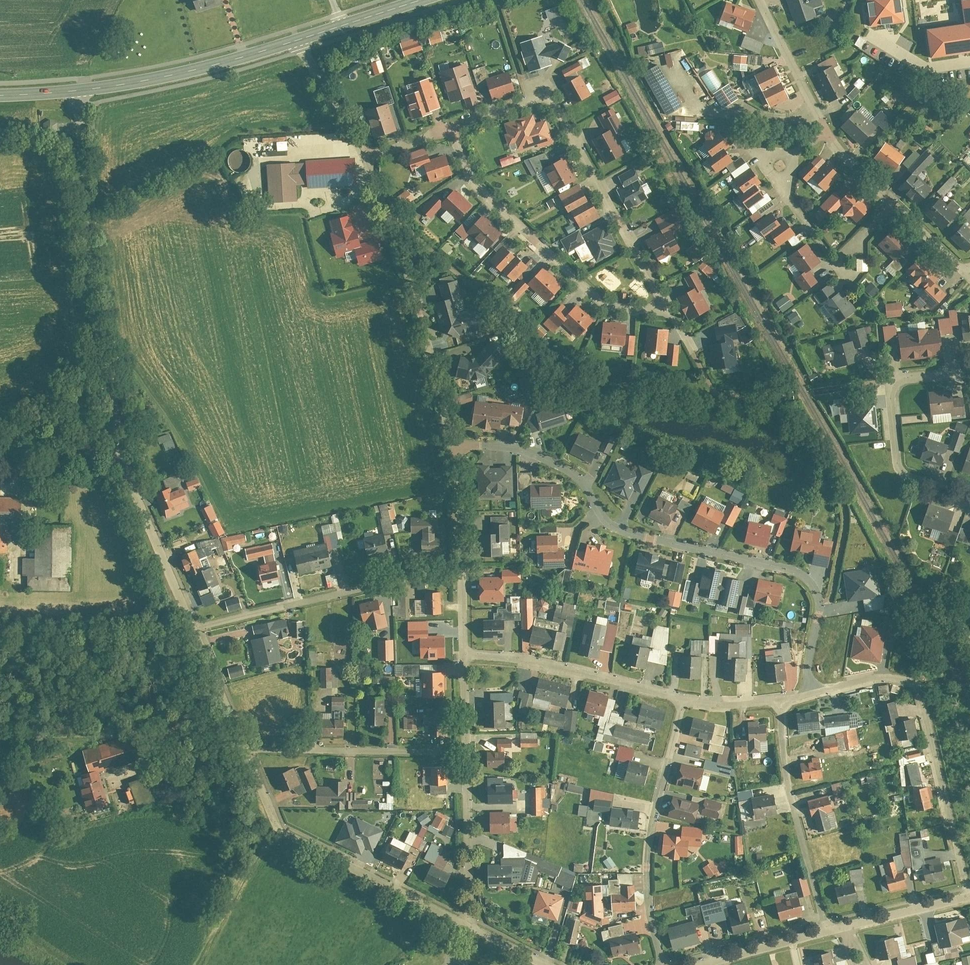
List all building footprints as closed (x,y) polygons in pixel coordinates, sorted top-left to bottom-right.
[(219,0),(188,0),(191,9),(219,0)] [(748,6),(725,0),(722,0),(717,19),(743,25),(748,6)] [(791,22),(813,15),(809,5),(819,2),(819,0),(784,0),(791,22)] [(871,27),(887,24),(903,22),(900,0),(867,0),(871,27)] [(961,19),(922,25),(926,60),(969,55),(969,0),(959,0),(961,19)] [(752,48),(755,37),(738,33),(736,44),(752,48)] [(866,41),(860,36),(854,45),(860,50),(866,41)] [(553,66),(556,60),(551,58),(544,60),(541,51),(523,56),(526,64),(523,65),(527,76),(530,75),(532,83),(550,77),(547,69),(553,66)] [(569,60),(559,55),(553,67),(563,72),(569,60)] [(762,64),(763,57),(754,56),(753,63),(762,64)] [(747,60),(733,58),(731,74),(746,75),(747,60)] [(836,74),(829,62),(816,69),(824,82),(836,74)] [(681,106),(659,67),(642,77),(664,116),(681,106)] [(772,70),(752,79),(760,96),(761,95),(780,87),(772,70)] [(578,74),(571,77),(574,84),(581,81),(578,74)] [(843,86),(836,74),(824,82),(831,94),(843,86)] [(853,99),(868,84),(861,78),(855,84),(857,87),(849,96),(853,99)] [(467,79),(443,86),(452,114),(476,107),(467,79)] [(484,79),(474,82),(476,89),(486,87),(484,79)] [(510,86),(489,93),(495,110),(516,102),(510,86)] [(728,86),(714,96),(723,111),(738,101),(728,86)] [(761,95),(767,109),(786,100),(780,87),(761,95)] [(589,105),(578,88),(563,98),(574,115),(589,105)] [(425,94),(431,113),(439,110),(432,91),(425,94)] [(856,103),(851,97),(843,105),(848,110),(856,103)] [(393,100),(379,104),(384,120),(398,116),(393,100)] [(418,130),(435,124),(427,102),(410,107),(418,130)] [(852,111),(836,128),(854,146),(871,129),(852,111)] [(883,127),(873,117),(867,122),(877,132),(883,127)] [(399,142),(391,118),(372,125),(380,148),(399,142)] [(504,128),(506,137),(504,137),(507,148),(510,156),(552,143),(545,122),(534,126),(532,118),(523,121),(523,124),(515,127),(514,125),(504,128)] [(59,123),(52,119),(45,123),(46,130),(53,134),(59,130),(59,123)] [(614,124),(601,130),(606,142),(619,135),(614,124)] [(709,161),(727,150),(718,136),(701,148),(709,161)] [(624,161),(611,140),(594,150),(607,171),(624,161)] [(899,154),(880,140),(868,157),(887,171),(899,154)] [(920,149),(909,163),(917,170),(928,156),(920,149)] [(729,164),(722,154),(703,167),(711,177),(729,164)] [(547,161),(530,168),(538,182),(547,178),(554,174),(547,161)] [(417,178),(434,173),(431,164),(414,169),(417,178)] [(450,169),(430,174),(435,192),(455,186),(450,169)] [(554,174),(547,178),(558,198),(575,189),(564,169),(554,174)] [(814,177),(808,170),(797,179),(802,186),(814,177)] [(833,183),(823,171),(810,183),(820,194),(833,183)] [(302,175),(276,176),(278,215),(303,213),(302,192),(314,192),(314,199),(367,196),(366,177),(360,177),(359,172),(314,174),(314,182),(302,182),(302,175)] [(915,200),(926,186),(908,172),(897,186),(915,200)] [(951,180),(944,173),(933,184),(940,191),(951,180)] [(741,196),(758,184),(751,174),(734,186),(741,196)] [(618,183),(624,193),(635,187),(638,186),(632,175),(618,183)] [(624,193),(617,197),(627,215),(645,205),(635,187),(624,193)] [(761,198),(754,188),(736,201),(743,211),(761,198)] [(863,207),(846,194),(834,208),(851,222),(863,207)] [(837,202),(831,196),(818,209),(824,215),(837,202)] [(951,209),(935,196),(925,208),(941,221),(951,209)] [(569,204),(563,207),(569,219),(571,218),(587,209),(581,198),(569,204)] [(464,228),(475,215),(458,201),(447,214),(464,228)] [(968,203),(959,213),(966,219),(969,214),(969,205),(968,203)] [(446,212),(439,206),(427,219),(434,225),(446,212)] [(587,209),(571,218),(578,231),(597,221),(590,208),(587,209)] [(770,213),(766,209),(761,214),(764,218),(770,213)] [(766,237),(783,225),(776,215),(759,227),(766,237)] [(655,231),(660,239),(676,230),(671,222),(655,231)] [(360,250),(353,223),(322,230),(323,234),(300,240),(304,259),(331,253),(332,257),(360,250)] [(959,224),(948,238),(963,251),(969,242),(969,233),(959,224)] [(504,242),(486,226),(473,241),(491,257),(504,242)] [(603,226),(584,238),(596,261),(602,257),(605,257),(612,252),(609,246),(613,243),(603,226)] [(787,238),(780,228),(761,241),(769,251),(787,238)] [(471,243),(475,238),(468,232),(463,238),(471,243)] [(582,246),(576,235),(561,243),(567,254),(582,246)] [(666,236),(644,248),(654,267),(676,254),(666,236)] [(907,250),(894,236),(881,248),(894,262),(900,257),(907,250)] [(802,245),(783,256),(788,263),(791,261),(798,271),(810,264),(805,256),(808,253),(802,245)] [(505,279),(519,264),(509,255),(495,270),(505,279)] [(907,264),(900,257),(894,262),(888,268),(896,275),(907,264)] [(936,276),(919,259),(906,272),(912,278),(907,283),(914,289),(919,284),(924,288),(936,276)] [(530,275),(519,264),(505,279),(517,289),(530,275)] [(811,281),(802,269),(791,276),(800,289),(811,281)] [(565,291),(546,275),(533,291),(552,307),(565,291)] [(823,307),(829,314),(844,301),(836,291),(839,288),(836,285),(832,288),(825,279),(808,293),(811,296),(816,292),(827,304),(823,307)] [(706,292),(698,280),(690,285),(698,297),(706,292)] [(881,290),(873,282),(866,289),(874,297),(881,290)] [(940,295),(929,284),(913,300),(919,306),(924,301),(929,306),(940,295)] [(530,294),(524,288),(511,300),(517,307),(530,294)] [(464,291),(448,295),(452,310),(468,306),(464,291)] [(694,291),(676,300),(679,307),(678,310),(681,316),(685,315),(689,322),(705,314),(700,307),(701,302),(694,291)] [(788,295),(777,303),(785,312),(795,304),(788,295)] [(902,302),(887,303),(888,314),(903,314),(902,302)] [(464,308),(444,313),(449,335),(465,345),(483,339),(482,330),(485,330),(481,318),(468,322),(464,308)] [(790,317),(794,324),(802,319),(798,311),(790,317)] [(956,311),(948,311),(948,318),(938,319),(938,326),(951,326),(950,318),(956,318),(956,311)] [(560,332),(572,319),(564,312),(552,325),(560,332)] [(595,328),(578,312),(565,326),(583,342),(595,328)] [(960,319),(963,342),(969,341),(969,318),(960,319)] [(849,331),(854,351),(869,347),(863,327),(849,331)] [(733,328),(715,331),(717,342),(735,338),(733,328)] [(627,329),(605,329),(605,348),(626,349),(627,329)] [(900,359),(939,356),(939,348),(943,347),(942,339),(937,340),(937,333),(924,334),(923,330),(909,331),(909,336),(898,336),(899,343),(895,343),(896,352),(900,351),(900,359)] [(648,356),(665,357),(666,333),(649,332),(648,356)] [(636,340),(627,340),(626,357),(636,358),(636,340)] [(719,346),(711,347),(712,363),(715,363),(715,369),(731,368),(731,357),(734,357),(734,351),(731,351),(731,341),(719,342),(719,346)] [(858,364),(852,343),(832,348),(831,344),(821,347),(825,363),(832,361),(834,370),(858,364)] [(478,368),(470,367),(466,383),(479,387),(493,383),(503,374),(510,363),(497,351),(489,362),(478,368)] [(534,376),(524,379),(528,394),(538,391),(534,376)] [(952,393),(928,394),(929,416),(953,415),(952,393)] [(851,435),(879,432),(875,402),(847,406),(851,435)] [(964,402),(952,402),(953,418),(965,417),(964,402)] [(498,406),(476,403),(473,424),(498,428),(500,420),(501,407),(498,406)] [(498,406),(501,407),(500,420),(502,420),(502,423),(517,425),(518,422),(519,422),(521,407),(509,405),(509,406),(498,405),(498,406)] [(558,406),(536,413),(542,432),(565,425),(558,406)] [(953,432),(947,449),(960,453),(966,436),(953,432)] [(602,442),(595,456),(603,460),(610,447),(602,442)] [(947,449),(926,442),(920,461),(941,468),(947,449)] [(592,452),(572,444),(566,458),(587,466),(592,452)] [(968,451),(961,473),(969,475),(969,451),(968,451)] [(634,481),(613,470),(602,490),(623,501),(634,481)] [(486,474),(475,474),(476,481),(474,483),(474,488),(477,489),(477,505),(492,504),(491,497),(499,497),(499,504),(509,504),(509,490),(500,490),(499,478),(486,479),(486,474)] [(638,475),(628,492),(637,497),(646,479),(638,475)] [(723,490),(734,493),(736,487),(725,483),(723,490)] [(177,496),(174,489),(160,495),(163,502),(177,496)] [(741,504),(747,494),(737,489),(731,499),(741,504)] [(17,492),(0,492),(0,521),(17,521),(17,492)] [(555,492),(528,493),(528,514),(555,514),(555,492)] [(188,497),(181,499),(184,508),(191,505),(188,497)] [(672,513),(653,504),(646,520),(665,529),(672,513)] [(170,509),(169,505),(154,510),(159,524),(185,514),(181,505),(170,509)] [(954,514),(928,505),(921,526),(947,534),(954,514)] [(736,513),(724,508),(720,515),(732,521),(736,513)] [(721,520),(699,509),(689,526),(711,538),(721,520)] [(782,523),(769,519),(766,527),(771,528),(768,538),(776,541),(782,523)] [(69,522),(31,521),(29,571),(68,573),(69,522)] [(505,524),(487,524),(487,542),(497,541),(497,548),(505,548),(505,524)] [(386,526),(377,528),(380,542),(390,540),(386,526)] [(766,531),(745,527),(741,548),(762,551),(766,531)] [(434,529),(408,530),(408,541),(434,541),(434,529)] [(961,529),(957,543),(969,546),(969,543),(969,531),(961,529)] [(954,550),(958,536),(948,533),(943,546),(954,550)] [(803,537),(795,552),(816,562),(823,547),(803,537)] [(487,542),(479,542),(480,564),(498,563),(500,561),(500,555),(497,555),(497,548),(497,541),(487,542)] [(334,543),(327,544),(330,560),(337,559),(334,543)] [(381,543),(360,548),(364,566),(386,560),(381,543)] [(553,544),(534,545),(534,557),(553,557),(553,544)] [(437,545),(419,546),(419,562),(437,562),(437,545)] [(236,547),(228,548),(229,555),(238,554),(236,547)] [(673,559),(643,552),(637,575),(664,581),(673,559)] [(609,558),(585,553),(580,574),(604,580),(609,558)] [(194,559),(200,573),(211,568),(205,554),(194,559)] [(329,575),(323,555),(313,557),(312,554),(305,556),(305,559),(292,562),(297,583),(329,575)] [(268,555),(243,561),(245,570),(270,564),(268,555)] [(583,559),(573,556),(569,575),(579,577),(583,559)] [(559,558),(540,558),(541,573),(560,572),(559,558)] [(199,584),(192,564),(178,569),(186,589),(199,584)] [(849,601),(878,596),(874,569),(870,567),(866,568),(863,571),(863,572),(845,575),(849,601)] [(273,572),(255,576),(259,593),(277,589),(273,572)] [(719,578),(701,574),(696,600),(714,603),(714,608),(733,611),(738,585),(718,581),(719,578)] [(518,578),(501,579),(501,587),(501,589),(518,589),(518,578)] [(217,603),(208,582),(190,590),(200,611),(217,603)] [(777,589),(756,586),(753,606),(774,609),(777,589)] [(488,609),(488,606),(501,606),(501,589),(501,587),(477,587),(478,598),(475,600),(475,604),(478,605),(479,609),(488,609)] [(694,608),(697,589),(688,588),(685,606),(694,608)] [(440,593),(424,593),(425,615),(441,615),(440,593)] [(754,594),(745,593),(742,613),(751,614),(754,594)] [(743,601),(736,600),(732,617),(740,619),(743,601)] [(519,622),(519,604),(507,604),(508,611),(504,610),(504,617),(495,617),(495,626),(497,626),(498,629),(503,629),(502,622),(519,622)] [(533,606),(519,607),(519,625),(534,625),(533,606)] [(376,610),(358,614),(362,631),(371,629),(373,637),(385,634),(380,613),(377,614),(376,610)] [(572,622),(552,617),(550,628),(569,633),(572,622)] [(753,634),(752,623),(738,624),(739,635),(753,634)] [(890,645),(893,626),(884,624),(881,643),(890,645)] [(557,630),(534,625),(528,649),(559,657),(563,640),(555,638),(557,630)] [(594,631),(584,628),(576,662),(593,666),(599,643),(592,641),(594,631)] [(498,629),(482,630),(482,646),(503,646),(503,629),(498,629)] [(881,633),(865,630),(863,643),(853,641),(850,660),(876,664),(881,633)] [(423,631),(413,631),(413,642),(424,642),(423,631)] [(615,635),(603,632),(600,646),(612,648),(615,635)] [(667,636),(656,633),(650,656),(662,659),(667,636)] [(287,634),(260,638),(261,646),(267,645),(268,649),(274,648),(275,651),(279,650),(278,646),(288,644),(287,634)] [(302,634),(291,635),(292,652),(303,652),(302,634)] [(716,640),(706,640),(706,661),(716,661),(716,640)] [(642,646),(631,644),(624,670),(640,674),(643,660),(646,660),(647,656),(640,654),(642,646)] [(706,645),(694,645),(694,658),(706,658),(706,645)] [(748,645),(740,645),(740,662),(748,662),(748,645)] [(732,646),(716,646),(716,663),(723,663),(723,685),(737,685),(737,670),(739,670),(739,661),(733,661),(732,646)] [(268,649),(250,653),(253,664),(260,662),(264,681),(281,677),(275,651),(274,648),(268,649)] [(390,650),(378,650),(379,671),(391,670),(390,650)] [(763,664),(763,671),(781,669),(780,665),(787,664),(786,651),(769,653),(770,663),(763,664)] [(699,660),(679,660),(679,685),(699,684),(699,660)] [(781,669),(763,671),(765,687),(782,685),(781,669)] [(420,674),(400,674),(401,684),(420,683),(420,674)] [(330,677),(319,677),(320,700),(331,699),(330,677)] [(241,680),(229,683),(231,691),(243,688),(241,680)] [(572,688),(537,680),(532,699),(567,707),(572,688)] [(441,681),(421,681),(422,707),(425,710),(433,710),(435,706),(442,706),(441,681)] [(394,689),(380,690),(381,699),(385,699),(386,710),(395,709),(394,689)] [(607,705),(587,699),(582,717),(601,723),(607,705)] [(490,701),(490,711),(512,711),(511,701),(490,701)] [(892,703),(878,706),(883,725),(892,723),(896,722),(892,703)] [(344,707),(330,708),(330,730),(316,730),(316,747),(345,746),(344,707)] [(382,707),(366,707),(367,737),(383,736),(382,707)] [(485,736),(502,736),(502,711),(485,712),(485,736)] [(661,718),(638,711),(637,717),(625,714),(620,733),(615,731),(612,741),(647,752),(652,734),(659,736),(661,727),(658,726),(661,718)] [(606,735),(612,715),(604,713),(598,733),(606,735)] [(619,717),(612,715),(605,739),(611,741),(619,717)] [(815,717),(793,719),(794,733),(816,731),(815,717)] [(575,719),(562,718),(560,738),(573,740),(575,719)] [(560,720),(549,719),(548,732),(560,732),(560,720)] [(821,720),(822,731),(847,730),(847,719),(821,720)] [(883,725),(890,751),(899,748),(898,743),(913,740),(908,721),(893,725),(892,723),(883,725)] [(444,745),(444,722),(428,723),(428,724),(423,724),(423,731),(428,731),(428,745),(444,745)] [(415,724),(406,724),(406,740),(416,740),(415,724)] [(723,731),(691,724),(687,743),(719,749),(723,731)] [(764,727),(746,728),(747,757),(757,757),(757,747),(765,747),(764,727)] [(537,746),(519,746),(519,755),(537,755),(537,746)] [(743,746),(735,746),(735,766),(744,766),(743,746)] [(836,746),(820,749),(821,758),(837,756),(836,746)] [(512,747),(496,748),(496,755),(512,755),(512,747)] [(701,751),(686,747),(683,759),(698,763),(701,751)] [(708,747),(706,757),(721,760),(723,750),(708,747)] [(921,751),(896,755),(897,764),(922,760),(921,751)] [(131,752),(84,766),(91,790),(139,775),(131,752)] [(627,761),(615,758),(613,766),(626,769),(627,761)] [(504,760),(486,760),(486,777),(504,776),(504,760)] [(809,768),(798,769),(800,784),(820,781),(818,762),(809,763),(809,768)] [(648,772),(628,766),(623,787),(643,793),(648,772)] [(719,770),(702,766),(700,774),(717,778),(719,770)] [(928,810),(917,766),(901,770),(911,813),(928,810)] [(701,777),(680,772),(676,790),(697,795),(701,777)] [(446,795),(445,774),(429,775),(429,778),(422,778),(422,787),(429,787),(429,795),(446,795)] [(308,778),(294,785),(303,803),(317,796),(308,778)] [(292,780),(276,788),(286,808),(302,800),(292,780)] [(845,803),(840,786),(829,789),(834,806),(845,803)] [(108,821),(98,788),(78,794),(88,827),(108,821)] [(512,791),(501,792),(502,793),(488,794),(488,812),(512,811),(512,805),(517,805),(516,798),(512,798),(512,791)] [(333,800),(318,800),(318,813),(335,813),(335,819),(347,819),(347,792),(334,792),(333,800)] [(541,794),(530,794),(530,817),(546,816),(546,808),(541,808),(541,794)] [(147,795),(133,799),(135,806),(149,801),(147,795)] [(826,800),(805,806),(810,821),(815,820),(819,836),(827,833),(823,817),(831,815),(826,800)] [(774,820),(772,802),(743,805),(746,828),(752,827),(751,820),(760,819),(761,821),(774,820)] [(689,808),(672,803),(667,821),(684,825),(689,808)] [(132,804),(123,807),(127,821),(137,818),(132,804)] [(611,806),(592,805),(591,818),(610,819),(611,806)] [(708,806),(697,805),(695,819),(706,820),(708,806)] [(369,810),(353,811),(354,819),(369,819),(369,810)] [(637,817),(610,815),(609,833),(636,834),(637,817)] [(511,821),(491,822),(491,841),(512,840),(511,821)] [(378,831),(364,824),(359,833),(373,841),(378,831)] [(684,833),(683,843),(700,845),(701,835),(684,833)] [(737,854),(745,854),(744,835),(736,836),(737,854)] [(371,845),(355,836),(347,850),(363,859),(371,845)] [(425,848),(411,842),(406,854),(420,860),(425,848)] [(687,844),(664,843),(663,859),(671,859),(671,864),(678,864),(678,859),(686,860),(687,844)] [(902,872),(913,872),(911,844),(900,845),(902,872)] [(443,857),(433,852),(426,868),(436,873),(443,857)] [(913,872),(924,871),(923,853),(912,853),(913,872)] [(414,866),(391,855),(384,870),(407,881),(414,866)] [(882,889),(884,898),(903,894),(896,865),(884,867),(889,888),(882,889)] [(947,865),(924,865),(925,888),(948,887),(947,865)] [(513,873),(489,874),(490,893),(513,892),(513,873)] [(451,883),(432,874),(425,888),(444,897),(451,883)] [(555,879),(546,874),(539,890),(548,895),(551,887),(555,880),(555,879)] [(864,875),(847,875),(847,886),(864,886),(864,875)] [(576,890),(555,880),(551,887),(572,897),(576,890)] [(806,883),(797,886),(802,904),(811,902),(806,883)] [(633,885),(610,888),(614,919),(637,916),(633,885)] [(855,887),(835,893),(840,913),(861,907),(855,887)] [(602,892),(586,892),(586,922),(603,921),(602,892)] [(797,897),(790,899),(793,912),(801,910),(797,897)] [(570,909),(550,899),(540,919),(561,928),(570,909)] [(787,902),(775,906),(782,928),(794,925),(787,902)] [(584,908),(573,906),(571,917),(582,919),(584,908)] [(728,933),(731,942),(752,936),(745,910),(731,913),(734,924),(731,924),(733,932),(728,933)] [(725,915),(705,920),(709,933),(728,928),(725,915)] [(700,935),(709,933),(704,916),(695,919),(700,935)] [(962,951),(957,925),(940,929),(945,954),(962,951)] [(596,935),(574,928),(568,947),(590,954),(596,935)] [(696,929),(669,936),(675,957),(701,950),(696,929)] [(641,962),(638,941),(626,943),(625,933),(611,934),(614,963),(628,961),(628,964),(641,962)] [(876,947),(880,964),(886,964),(902,961),(896,941),(876,947)] [(933,948),(937,964),(947,963),(943,946),(933,948)] [(480,952),(466,963),(467,964),(489,964),(490,964),(480,952)] [(814,962),(815,964),(835,964),(833,957),(814,962)]
